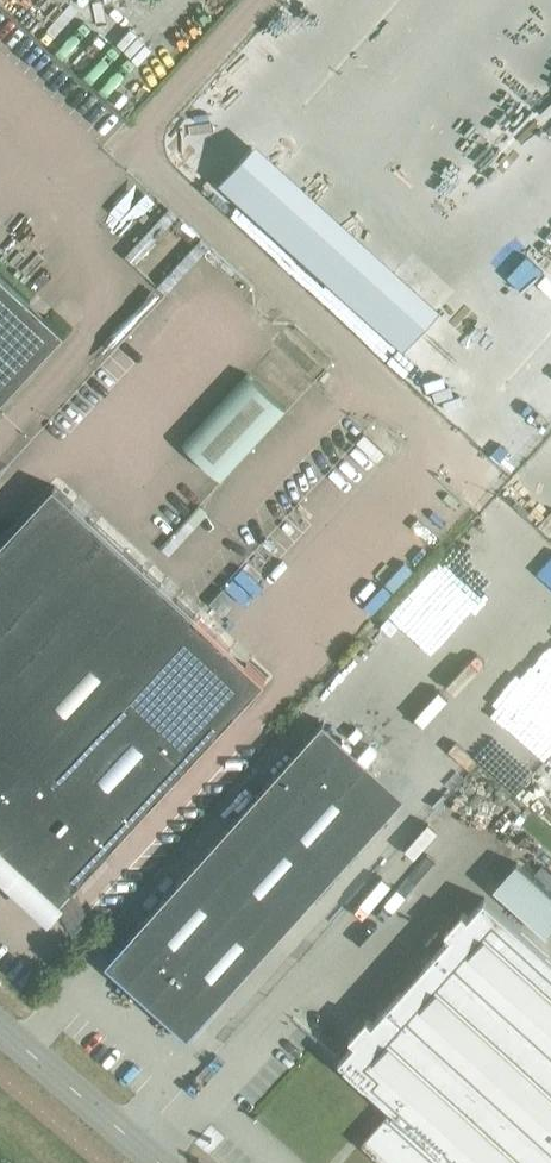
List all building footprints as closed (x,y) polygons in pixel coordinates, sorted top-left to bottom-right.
[(64,335),(0,276),(0,404),(64,335)] [(223,483),(287,414),(247,376),(182,445),(223,483)] [(142,568),(53,487),(0,545),(0,721),(142,568)] [(194,616),(142,568),(0,721),(0,827),(194,616)] [(22,879),(16,885),(27,896),(34,890),(55,909),(264,681),(194,616),(0,827),(0,859),(22,879)] [(104,965),(188,1037),(405,795),(322,723),(104,965)] [(550,931),(550,895),(515,863),(493,888),(546,936),(550,931)] [(484,899),(467,918),(462,914),(446,932),(450,937),(372,1025),(367,1020),(350,1039),(355,1044),(339,1062),(392,1110),(361,1144),(382,1162),(550,1162),(550,959),(484,899)]
